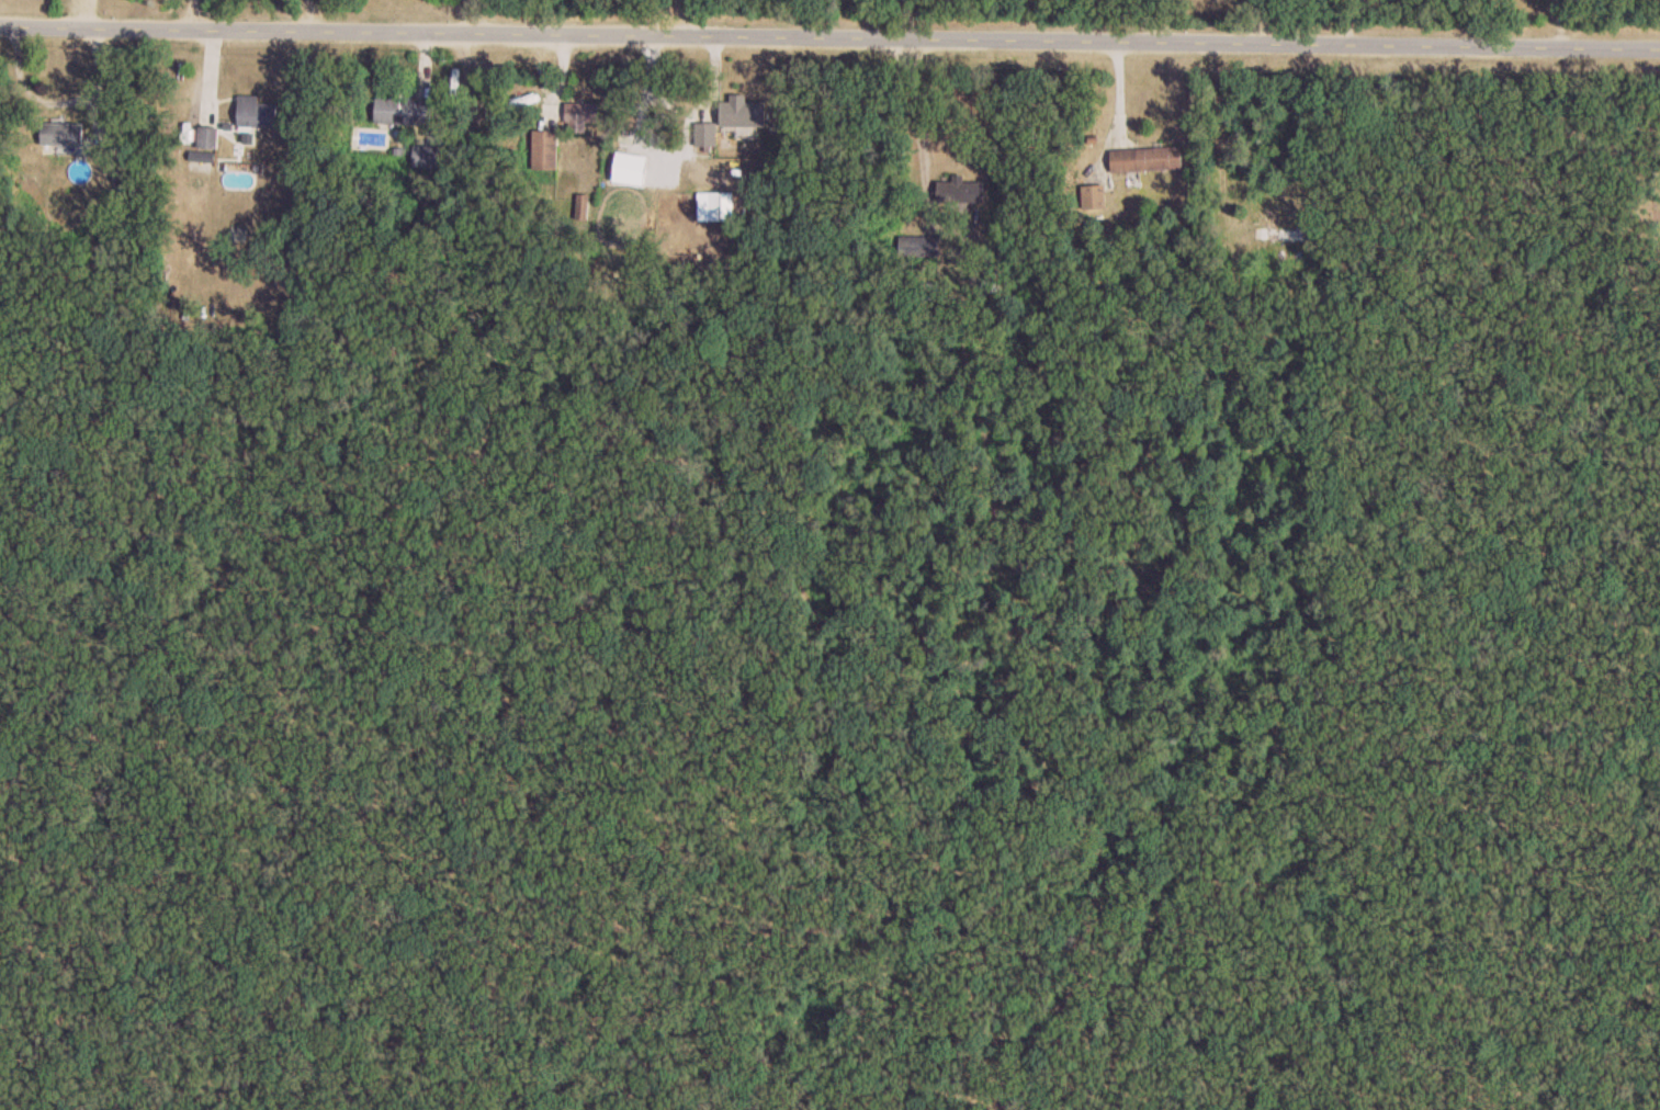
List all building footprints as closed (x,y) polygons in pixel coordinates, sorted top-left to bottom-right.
[(376,97),(375,124),(430,127),(432,99),(376,97)] [(276,101),(240,101),(240,127),(276,127),(276,101)] [(726,127),(765,127),(765,102),(726,102),(726,127)] [(566,133),(585,133),(585,122),(597,122),(597,103),(566,103),(566,133)] [(82,147),(82,124),(42,124),(42,147),(82,147)] [(716,124),(696,124),(696,146),(716,146),(716,124)] [(1112,151),(1113,173),(1182,170),(1181,148),(1112,151)] [(954,203),(984,203),(984,183),(954,183),(954,203)] [(1083,211),(1106,207),(1103,186),(1079,190),(1083,211)] [(733,222),(733,192),(697,192),(697,222),(733,222)] [(1260,241),(1304,241),(1304,230),(1260,230),(1260,241)]
